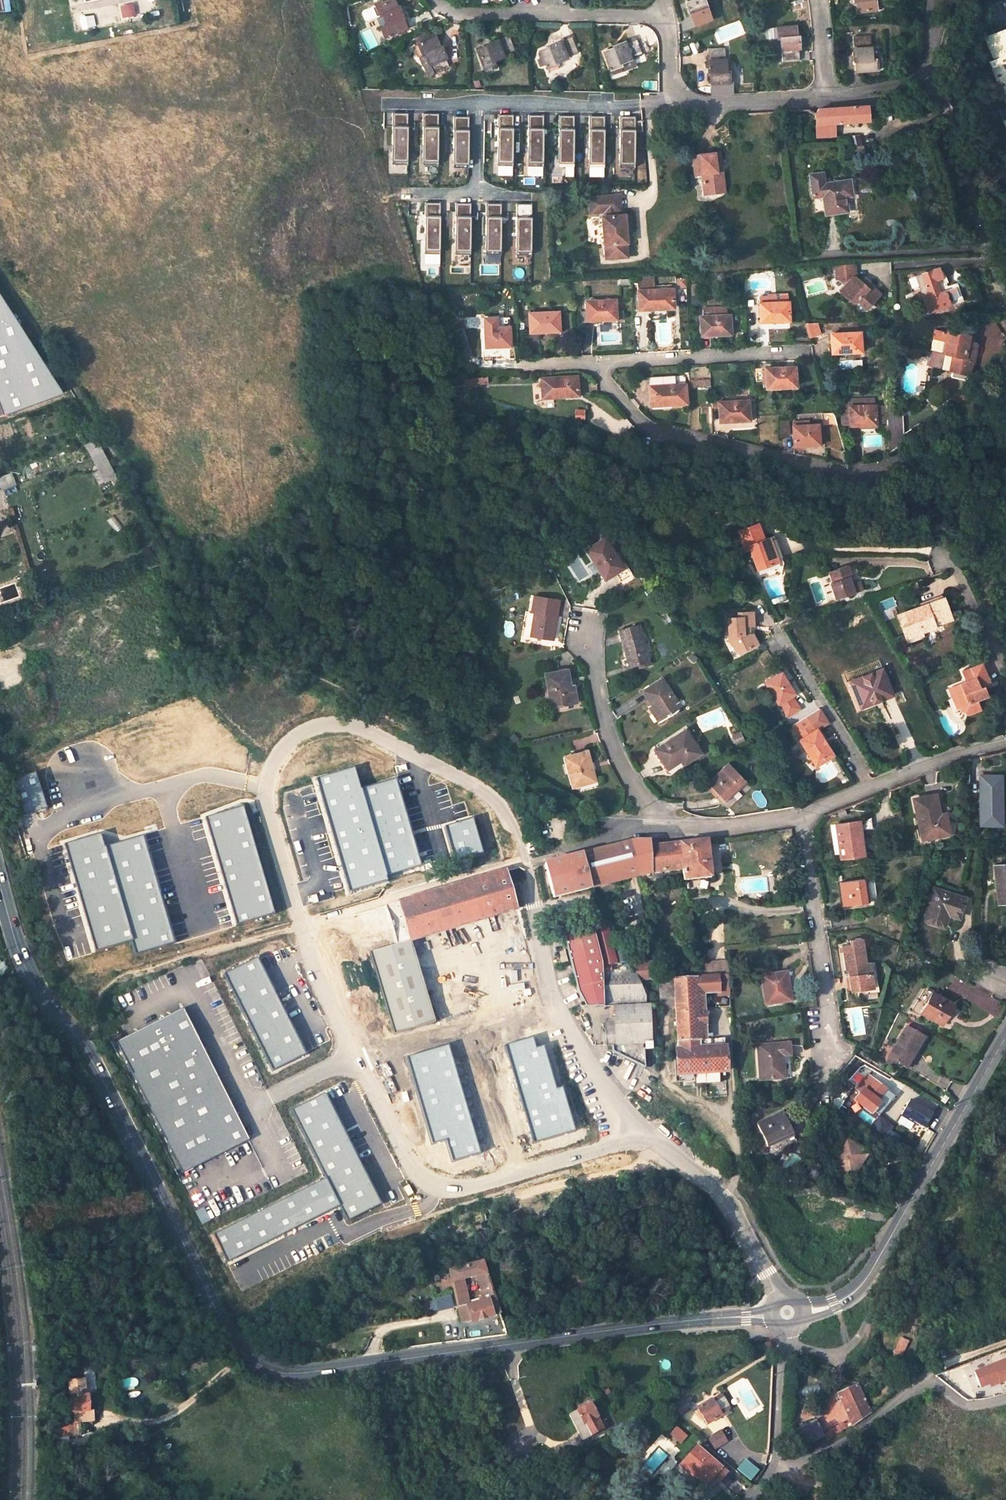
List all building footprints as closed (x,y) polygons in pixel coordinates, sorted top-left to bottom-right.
[(383,14),(388,25),(392,34),(407,28),(398,7),(396,8),(392,0),(390,0),(363,11),(361,13),(364,19),(367,20),(383,14)] [(684,5),(693,28),(709,21),(701,0),(685,0),(687,3),(684,5)] [(866,0),(849,0),(849,5),(852,5),(853,15),(875,12),(873,2),(866,2),(866,0)] [(121,6),(122,17),(135,15),(133,4),(121,6)] [(392,34),(388,25),(382,27),(385,37),(392,34)] [(791,26),(769,27),(770,39),(776,39),(777,62),(795,61),(794,37),(791,37),(791,26)] [(998,27),(980,36),(991,60),(987,61),(1005,104),(1005,29),(998,27)] [(497,68),(495,62),(516,55),(509,36),(489,44),(488,45),(477,49),(486,73),(497,68)] [(557,64),(577,57),(570,38),(549,46),(550,49),(539,52),(548,75),(559,71),(557,64)] [(866,62),(866,38),(848,39),(848,62),(851,62),(851,72),(874,72),(873,62),(866,62)] [(436,39),(415,48),(420,59),(426,57),(434,76),(451,69),(442,49),(440,50),(436,39)] [(625,76),(621,65),(642,57),(636,39),(613,48),(614,50),(605,53),(615,80),(625,76)] [(723,74),(722,50),(704,51),(705,77),(707,77),(708,86),(709,86),(709,94),(734,92),(734,84),(731,84),(730,74),(723,74)] [(426,57),(420,59),(428,78),(434,76),(426,57)] [(817,124),(849,122),(869,121),(868,107),(837,109),(820,110),(816,114),(817,124)] [(410,113),(394,113),(392,163),(409,164),(410,113)] [(440,114),(424,114),(422,164),(438,165),(440,114)] [(513,115),(497,114),(496,165),(512,166),(513,115)] [(544,116),(528,115),(526,166),(542,166),(544,116)] [(605,116),(589,115),(588,166),(604,167),(605,116)] [(574,116),(558,116),(557,167),(573,167),(574,116)] [(469,118),(453,117),(452,168),(468,168),(469,118)] [(635,117),(619,117),(618,167),(634,168),(635,117)] [(850,134),(849,122),(817,124),(817,136),(850,134)] [(852,150),(852,158),(861,157),(861,148),(859,148),(859,138),(852,139),(853,150),(852,150)] [(716,162),(720,162),(719,151),(693,153),(695,172),(702,171),(704,191),(718,190),(716,162)] [(821,184),(825,184),(823,173),(809,175),(813,198),(823,197),(821,184)] [(847,212),(846,198),(845,192),(852,192),(850,180),(825,184),(821,184),(823,197),(825,215),(847,212)] [(615,211),(614,195),(588,197),(589,213),(603,212),(604,216),(601,216),(603,244),(604,244),(605,258),(627,256),(626,242),(624,214),(616,215),(615,211)] [(441,203),(425,202),(424,253),(440,253),(441,203)] [(472,204),(456,203),(455,254),(471,254),(472,204)] [(532,205),(516,204),(514,255),(530,256),(532,205)] [(502,205),(486,205),(485,255),(501,256),(502,205)] [(853,302),(859,301),(868,309),(881,294),(871,285),(867,288),(863,283),(857,278),(855,264),(836,265),(839,282),(842,281),(848,286),(843,292),(853,302)] [(915,277),(928,312),(961,300),(955,284),(944,287),(937,269),(915,277)] [(673,287),(655,289),(654,276),(637,277),(639,309),(674,307),(673,287)] [(871,285),(866,280),(863,283),(867,288),(871,285)] [(768,296),(768,303),(759,303),(761,323),(789,321),(789,302),(777,303),(777,296),(768,296)] [(615,298),(586,300),(587,320),(616,318),(615,298)] [(56,386),(0,299),(0,409),(56,386)] [(528,313),(529,332),(559,331),(558,311),(528,313)] [(699,316),(700,335),(731,334),(729,314),(699,316)] [(482,318),(484,348),(509,347),(507,317),(482,318)] [(817,324),(806,324),(810,338),(820,335),(817,324)] [(949,371),(956,340),(957,334),(947,332),(946,333),(934,331),(929,350),(931,351),(928,366),(949,371)] [(860,353),(859,334),(830,335),(831,355),(860,353)] [(956,340),(968,343),(969,336),(957,334),(956,340)] [(956,340),(949,371),(952,372),(951,377),(963,380),(964,375),(967,375),(974,344),(968,343),(956,340)] [(974,344),(967,375),(969,375),(974,365),(979,345),(974,344)] [(793,365),(756,367),(756,380),(765,380),(765,386),(794,385),(793,365)] [(487,376),(464,379),(465,385),(480,382),(487,382),(487,376)] [(577,395),(576,376),(540,378),(541,397),(577,395)] [(685,376),(650,378),(651,405),(686,404),(685,376)] [(963,393),(953,399),(955,403),(965,397),(963,393)] [(750,420),(749,400),(719,402),(720,422),(750,420)] [(842,405),(842,414),(839,413),(839,423),(850,423),(850,425),(875,424),(874,406),(874,401),(848,402),(844,405),(842,405)] [(874,406),(875,424),(888,423),(888,406),(874,406)] [(901,406),(888,406),(888,423),(888,452),(914,436),(910,429),(903,433),(901,406)] [(788,438),(787,424),(780,424),(780,439),(788,438)] [(819,444),(818,424),(792,426),(794,445),(819,444)] [(104,468),(93,474),(98,483),(109,477),(104,468)] [(13,483),(9,474),(0,477),(0,488),(13,483)] [(749,554),(759,575),(773,569),(777,567),(766,541),(761,543),(754,527),(734,536),(744,557),(749,554)] [(783,564),(771,538),(766,541),(777,567),(783,564)] [(591,553),(610,581),(620,575),(625,583),(636,576),(631,567),(628,569),(609,540),(591,553)] [(850,584),(847,577),(852,575),(848,564),(830,571),(833,581),(830,582),(836,598),(860,590),(857,582),(855,583),(850,584)] [(910,589),(917,586),(915,581),(901,585),(905,597),(912,594),(910,589)] [(532,635),(537,636),(559,640),(566,599),(541,595),(539,611),(536,610),(532,635)] [(941,599),(923,605),(896,614),(904,638),(919,632),(933,627),(931,622),(928,614),(936,611),(939,619),(947,616),(941,599)] [(939,619),(936,611),(928,614),(931,622),(939,619)] [(729,619),(731,635),(734,635),(735,641),(740,653),(758,643),(753,634),(749,634),(748,626),(753,626),(751,612),(739,613),(739,618),(729,619)] [(625,635),(634,669),(644,667),(644,670),(655,667),(644,629),(625,635)] [(920,637),(919,632),(904,638),(906,642),(920,637)] [(948,688),(956,708),(958,712),(962,716),(973,712),(970,703),(975,700),(972,691),(977,689),(987,685),(979,665),(960,673),(964,682),(948,688)] [(550,673),(554,700),(558,699),(560,707),(581,704),(579,690),(575,691),(572,669),(550,673)] [(893,696),(883,670),(851,682),(862,708),(893,696)] [(781,672),(764,683),(777,704),(778,704),(786,717),(799,709),(791,696),(794,694),(781,672)] [(667,681),(647,693),(658,712),(655,714),(661,725),(680,712),(677,706),(680,704),(667,681)] [(956,708),(948,688),(944,690),(952,710),(956,708)] [(981,698),(977,689),(972,691),(975,700),(981,698)] [(833,752),(818,729),(816,730),(807,716),(793,725),(801,739),(800,740),(816,763),(833,752)] [(700,755),(685,731),(656,751),(669,774),(700,755)] [(597,780),(589,751),(569,756),(576,786),(597,780)] [(729,763),(708,783),(725,800),(746,781),(729,763)] [(28,774),(5,781),(16,814),(38,807),(28,774)] [(1000,815),(1000,779),(983,779),(982,825),(996,826),(996,815),(1000,815)] [(948,811),(942,813),(938,793),(917,799),(924,838),(952,833),(948,811)] [(233,808),(198,818),(228,923),(263,912),(233,808)] [(866,856),(862,822),(839,826),(843,858),(866,856)] [(93,835),(58,846),(91,953),(126,942),(93,835)] [(163,941),(133,838),(98,849),(129,951),(163,941)] [(714,878),(709,838),(681,841),(686,871),(687,881),(714,878)] [(581,854),(590,887),(647,874),(657,873),(686,871),(681,841),(651,844),(650,840),(636,841),(581,854)] [(581,854),(543,864),(552,895),(590,887),(581,854)] [(992,868),(997,903),(1005,902),(1005,866),(992,868)] [(516,910),(505,871),(381,906),(393,946),(409,941),(516,910)] [(868,879),(844,883),(847,907),(872,904),(868,879)] [(942,913),(948,916),(957,919),(964,899),(935,888),(923,921),(936,926),(942,913)] [(393,946),(381,906),(356,914),(368,954),(393,946)] [(943,929),(948,916),(942,913),(936,926),(943,929)] [(655,981),(654,963),(618,964),(608,923),(591,927),(562,932),(579,991),(587,1009),(612,1007),(613,1017),(600,1025),(605,1033),(605,1047),(611,1048),(612,1054),(645,1068),(645,1046),(656,1046),(655,1015),(650,1005),(646,1005),(646,996),(639,981),(655,981)] [(877,988),(873,961),(869,962),(865,938),(853,939),(854,945),(845,946),(848,965),(849,965),(854,991),(877,988)] [(409,941),(393,946),(368,954),(393,1036),(433,1025),(409,941)] [(565,950),(557,952),(560,964),(568,962),(565,950)] [(255,958),(222,974),(270,1074),(304,1058),(255,958)] [(724,961),(700,961),(700,972),(724,972),(724,961)] [(794,1001),(789,973),(765,976),(769,1004),(794,1001)] [(729,1050),(715,1051),(701,1051),(701,1041),(700,994),(732,993),(732,976),(676,978),(682,1082),(697,1082),(697,1075),(730,1073),(729,1050)] [(952,1005),(933,994),(921,1015),(940,1026),(952,1005)] [(181,1007),(116,1041),(180,1172),(246,1139),(181,1007)] [(923,1040),(904,1028),(886,1060),(904,1072),(923,1040)] [(715,1051),(713,1041),(701,1041),(701,1051),(715,1051)] [(760,1047),(762,1082),(786,1080),(785,1057),(792,1057),(791,1044),(760,1047)] [(893,1096),(861,1072),(853,1084),(862,1091),(855,1101),(872,1113),(875,1109),(880,1113),(893,1096)] [(320,1096),(289,1110),(340,1221),(371,1206),(320,1096)] [(906,1100),(898,1118),(924,1129),(932,1111),(906,1100)] [(997,1107),(1000,1113),(1005,1110),(1005,1102),(997,1107)] [(759,1125),(775,1159),(799,1142),(786,1114),(759,1125)] [(883,1136),(892,1125),(880,1115),(871,1126),(883,1136)] [(850,1180),(867,1158),(846,1144),(830,1165),(850,1180)] [(317,1177),(209,1232),(223,1259),(330,1203),(317,1177)] [(411,1185),(403,1189),(409,1200),(417,1195),(411,1185)] [(468,1305),(457,1308),(461,1323),(469,1321),(474,1320),(500,1313),(487,1268),(483,1269),(481,1263),(448,1271),(453,1290),(463,1288),(461,1280),(475,1278),(483,1305),(469,1309),(468,1305)] [(457,1308),(468,1305),(463,1288),(453,1290),(457,1308)] [(428,1311),(450,1309),(449,1297),(427,1299),(428,1311)] [(898,1361),(906,1341),(898,1337),(890,1357),(898,1361)] [(972,1371),(979,1389),(989,1385),(990,1388),(1005,1382),(1005,1358),(972,1371)] [(83,1380),(69,1380),(71,1412),(85,1412),(83,1380)] [(838,1394),(848,1419),(850,1425),(869,1413),(857,1386),(838,1394)] [(682,1397),(672,1403),(681,1417),(691,1410),(682,1397)] [(698,1408),(706,1423),(720,1415),(711,1400),(698,1408)] [(601,1415),(593,1402),(570,1414),(580,1433),(587,1430),(590,1435),(603,1428),(597,1417),(601,1415)] [(850,1425),(848,1419),(841,1422),(844,1430),(850,1425)] [(53,1422),(53,1436),(79,1435),(78,1423),(78,1421),(72,1421),(53,1422)] [(793,1429),(798,1447),(825,1440),(823,1434),(820,1422),(793,1429)] [(841,1422),(823,1434),(825,1440),(844,1430),(841,1422)] [(685,1434),(675,1429),(671,1436),(680,1441),(685,1434)] [(727,1441),(721,1431),(708,1439),(714,1449),(727,1441)] [(726,1473),(695,1447),(680,1467),(689,1475),(691,1473),(716,1494),(721,1488),(719,1482),(726,1473)] [(746,1459),(737,1469),(750,1481),(759,1471),(746,1459)]
